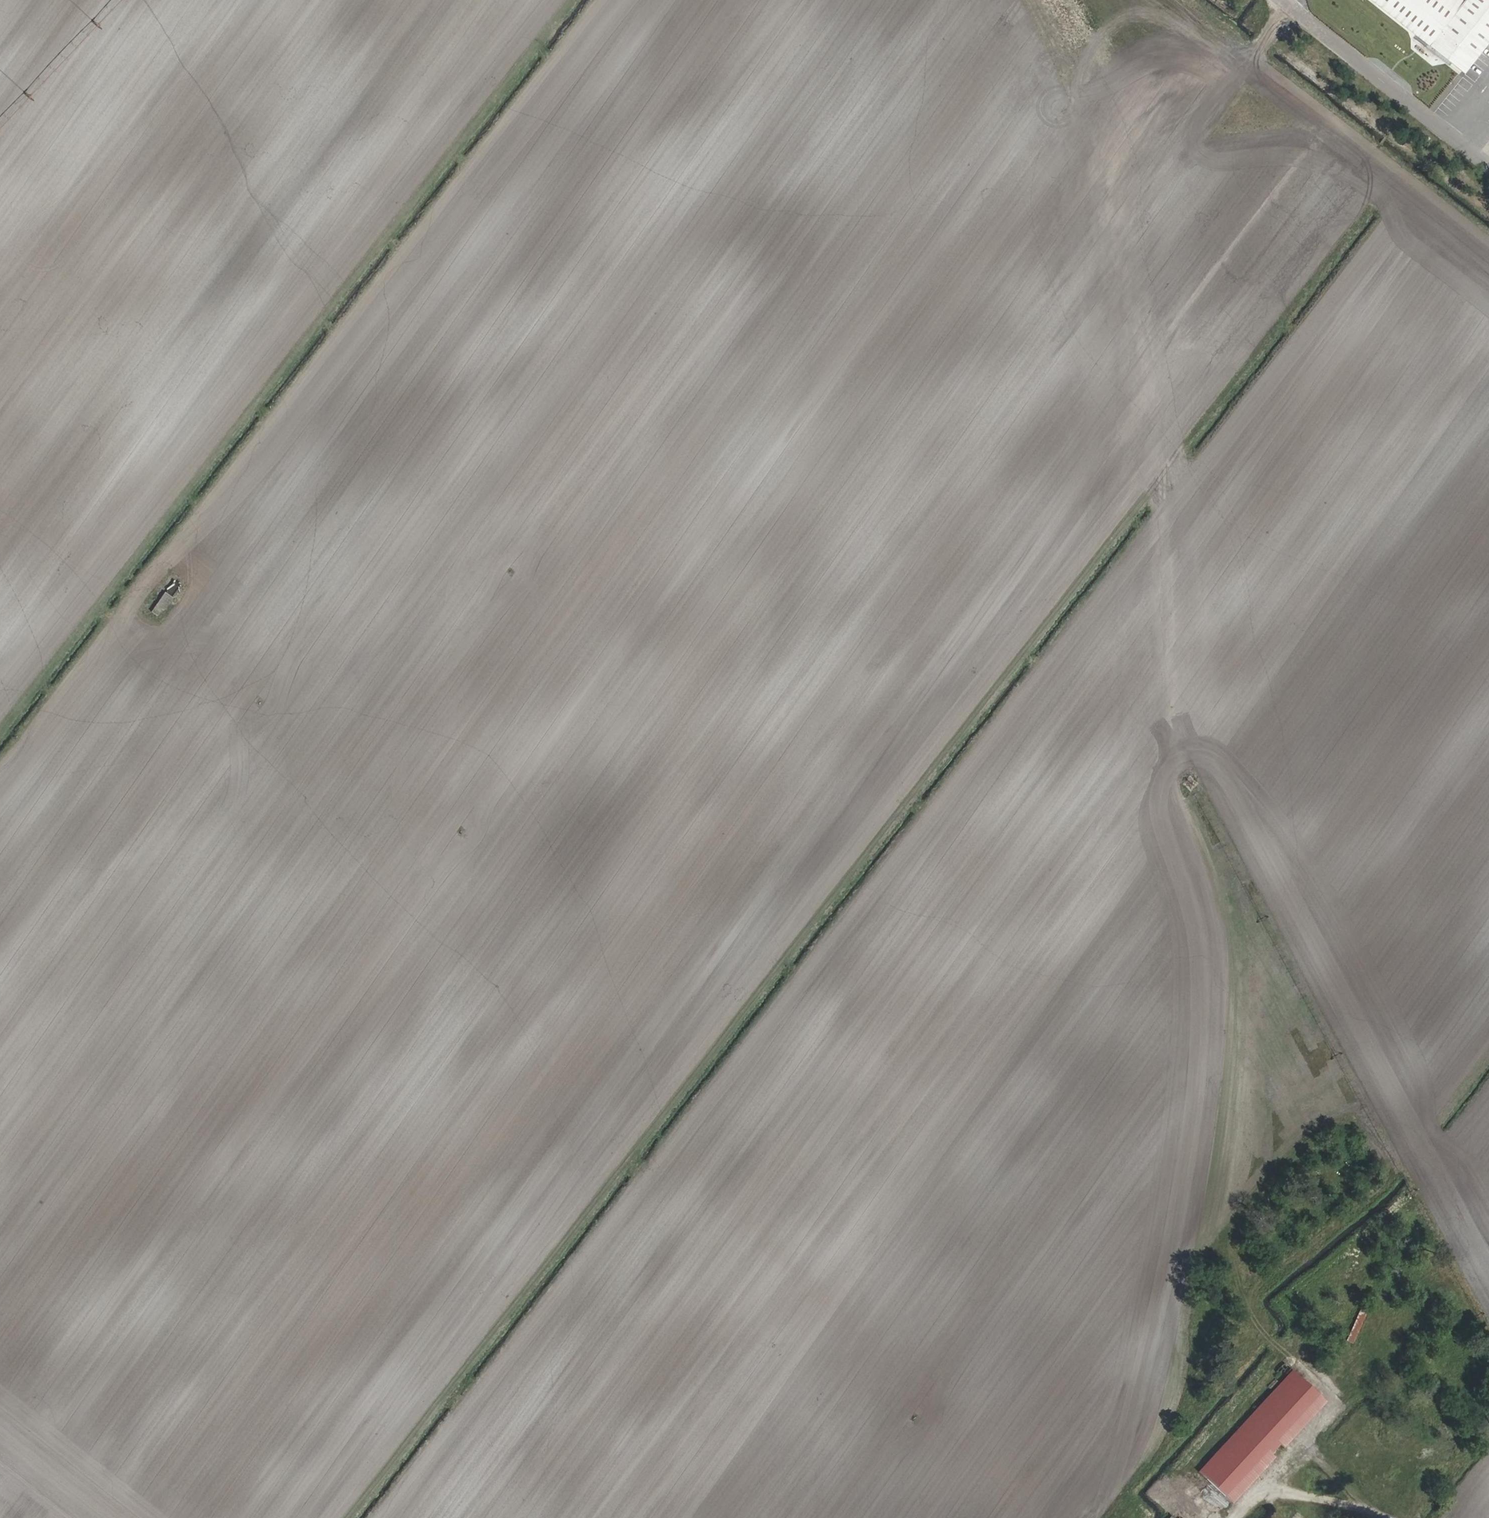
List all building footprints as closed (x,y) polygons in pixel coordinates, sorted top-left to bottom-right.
[(1426,41),(1438,27),(1473,55),(1488,35),(1488,0),(1459,0),(1454,5),(1448,0),(1374,0),(1426,41)] [(1426,41),(1461,70),(1473,55),(1438,27),(1426,41)] [(172,583),(166,589),(173,596),(179,589),(172,583)] [(156,603),(163,608),(170,597),(163,592),(156,603)] [(1324,1401),(1291,1371),(1197,1473),(1231,1502),(1324,1401)]
